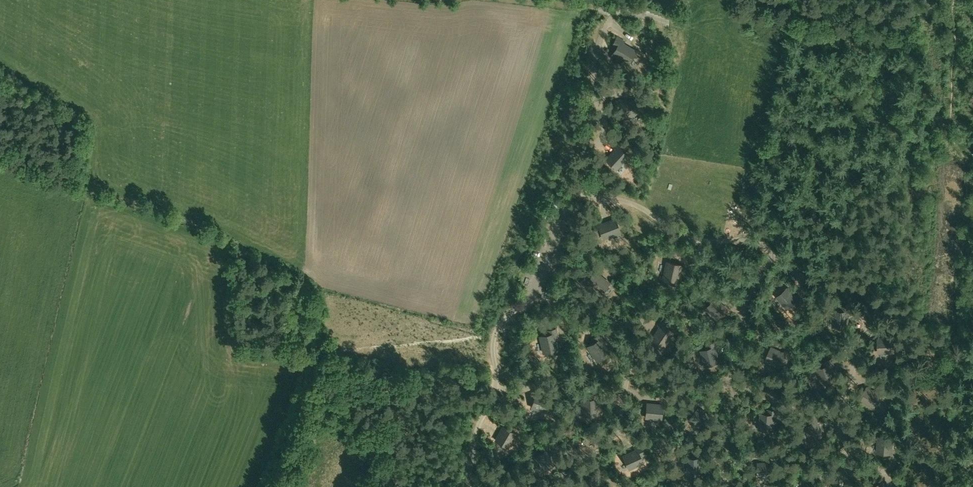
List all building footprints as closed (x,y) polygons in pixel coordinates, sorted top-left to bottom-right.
[(616,49),(614,53),(611,57),(618,61),(620,58),(628,63),(635,51),(623,44),(624,41),(617,37),(611,46),(616,49)] [(630,115),(640,113),(637,99),(623,102),(622,100),(614,101),(616,112),(621,111),(623,120),(631,118),(630,115)] [(624,152),(627,148),(619,141),(614,147),(616,149),(606,160),(616,169),(623,162),(625,164),(630,158),(624,152)] [(600,221),(593,224),(596,235),(601,233),(603,239),(620,232),(615,219),(601,224),(600,221)] [(683,264),(667,261),(663,278),(671,280),(670,283),(680,286),(682,278),(680,277),(683,264)] [(591,276),(587,273),(580,282),(587,287),(589,285),(600,294),(609,283),(595,272),(591,276)] [(805,300),(800,294),(796,298),(788,287),(777,297),(787,308),(792,304),(796,308),(805,300)] [(726,309),(715,298),(706,309),(717,319),(726,309)] [(833,326),(847,327),(849,305),(841,305),(841,309),(834,309),(833,326)] [(673,324),(662,317),(657,325),(660,326),(651,339),(664,348),(676,332),(670,328),(673,324)] [(557,337),(556,330),(546,332),(547,336),(540,337),(543,353),(557,350),(554,337),(557,337)] [(604,341),(600,335),(592,340),(594,343),(588,347),(597,361),(608,354),(601,342),(604,341)] [(894,352),(894,338),(878,339),(879,353),(894,352)] [(706,366),(719,362),(715,349),(720,348),(718,341),(706,344),(708,349),(701,351),(706,366)] [(785,354),(771,348),(765,360),(779,367),(785,354)] [(836,379),(831,365),(817,370),(823,384),(836,379)] [(881,395),(867,387),(861,400),(874,407),(881,395)] [(550,399),(536,394),(532,408),(546,412),(550,399)] [(583,416),(597,415),(597,403),(602,402),(601,395),(589,395),(589,400),(583,401),(583,416)] [(662,405),(647,404),(646,418),(661,419),(662,405)] [(711,417),(699,408),(690,419),(702,428),(711,417)] [(775,415),(761,414),(760,429),(774,430),(775,415)] [(515,435),(503,428),(496,441),(508,448),(515,435)] [(893,438),(879,437),(878,452),(892,453),(893,438)] [(546,470),(557,461),(550,453),(553,450),(549,444),(541,451),(543,453),(537,458),(546,470)] [(643,463),(637,450),(623,456),(629,469),(643,463)] [(702,473),(702,458),(688,459),(688,474),(702,473)] [(775,476),(774,462),(758,463),(759,477),(775,476)]
